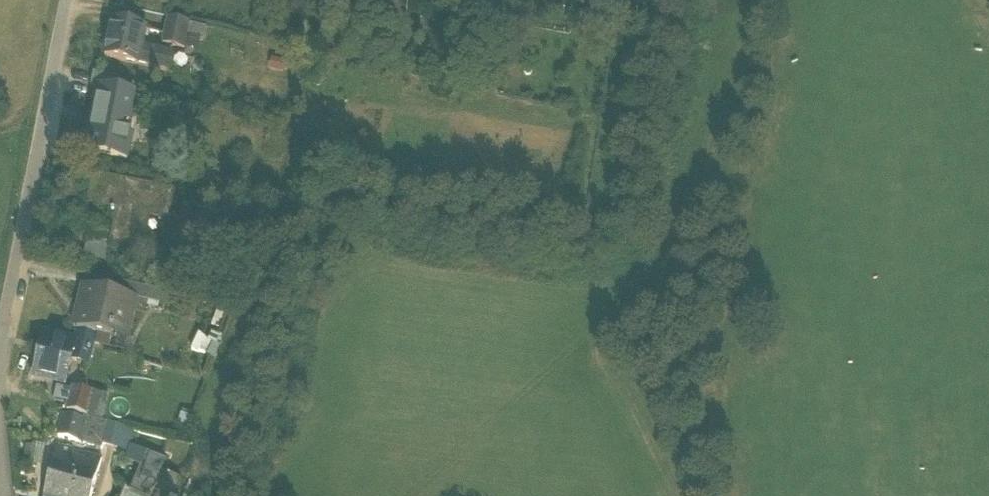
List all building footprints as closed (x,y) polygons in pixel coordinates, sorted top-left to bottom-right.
[(184,48),(187,33),(189,23),(190,22),(168,17),(165,34),(163,44),(170,45),(184,48)] [(105,57),(137,64),(142,46),(145,30),(146,29),(113,22),(105,57)] [(206,27),(189,23),(187,33),(204,37),(206,27)] [(168,52),(170,45),(163,44),(165,34),(145,30),(142,46),(168,52)] [(168,52),(142,46),(137,64),(164,71),(168,52)] [(99,86),(118,89),(121,78),(93,72),(91,85),(98,86),(99,86)] [(86,151),(127,159),(132,133),(123,131),(125,121),(128,122),(134,92),(118,89),(99,86),(98,86),(92,118),(93,119),(86,151)] [(89,231),(86,245),(110,249),(113,235),(89,231)] [(108,261),(110,249),(86,245),(84,256),(108,261)] [(136,299),(159,304),(162,292),(122,283),(120,294),(136,298),(136,299)] [(74,329),(78,330),(96,334),(107,337),(111,337),(112,332),(128,336),(136,299),(136,298),(120,294),(83,286),(74,329)] [(211,328),(218,331),(225,314),(217,311),(211,328)] [(78,330),(75,342),(77,342),(72,359),(88,363),(93,346),(96,334),(78,330)] [(212,333),(208,342),(213,343),(219,346),(223,337),(212,333)] [(107,337),(96,334),(93,346),(109,349),(111,337),(107,337)] [(70,364),(72,359),(77,342),(75,342),(45,335),(34,377),(65,384),(68,372),(75,374),(77,366),(70,364)] [(192,351),(206,356),(213,343),(208,342),(199,335),(192,351)] [(206,356),(214,359),(219,346),(213,343),(206,356)] [(69,404),(72,390),(56,386),(53,400),(69,404)] [(84,416),(89,417),(94,393),(72,388),(72,390),(69,404),(67,411),(84,416)] [(108,396),(94,393),(89,417),(103,421),(108,396)] [(177,426),(188,430),(194,414),(183,410),(177,426)] [(58,437),(78,441),(84,419),(83,418),(64,414),(58,437)] [(103,442),(107,422),(103,421),(89,417),(84,416),(83,418),(84,419),(78,441),(102,448),(103,442)] [(103,442),(128,449),(133,429),(107,422),(103,442)] [(33,443),(30,464),(40,465),(44,445),(33,443)] [(102,457),(87,453),(85,458),(71,454),(73,449),(56,445),(43,495),(91,495),(102,457)] [(142,465),(148,450),(136,445),(130,460),(142,465)] [(166,457),(148,450),(142,465),(132,492),(125,490),(122,495),(151,495),(166,457)] [(154,495),(174,495),(182,479),(165,471),(154,495)]
